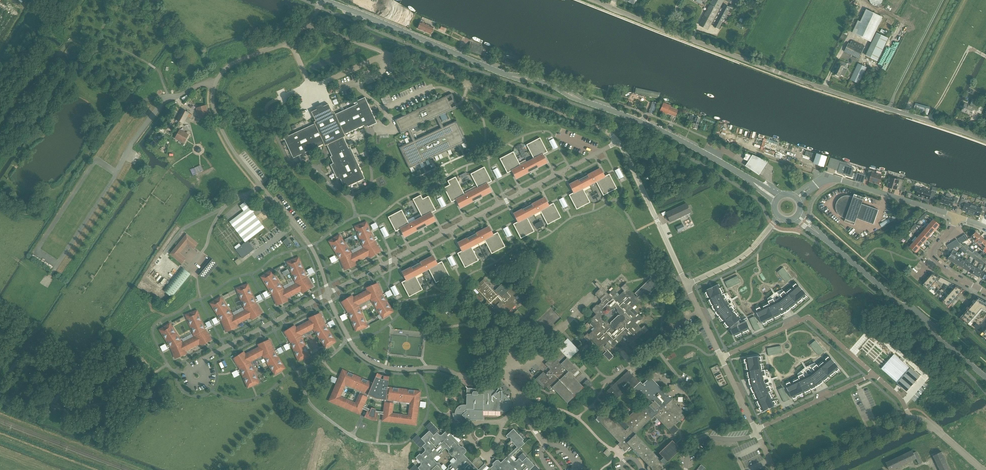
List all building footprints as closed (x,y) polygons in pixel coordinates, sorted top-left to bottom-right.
[(708,9),(700,25),(708,30),(712,22),(713,22),(720,8),(724,0),(713,0),(708,9)] [(714,25),(714,26),(719,29),(724,19),(727,20),(728,18),(726,16),(730,8),(733,10),(734,8),(730,6),(729,8),(725,5),(723,9),(714,25)] [(858,21),(853,33),(871,41),(882,17),(867,10),(861,22),(858,21)] [(418,29),(431,34),(433,27),(425,24),(426,22),(421,20),(418,29)] [(866,55),(877,61),(888,38),(877,33),(866,55)] [(848,43),(844,51),(859,59),(864,48),(851,41),(850,44),(848,43)] [(467,50),(484,56),(486,51),(483,47),(470,42),(467,50)] [(506,59),(504,63),(513,67),(515,63),(516,60),(507,57),(506,59)] [(846,63),(841,61),(834,74),(840,76),(841,74),(844,76),(847,71),(843,69),(846,63)] [(851,80),(859,84),(867,67),(858,63),(851,80)] [(633,94),(659,100),(660,92),(634,87),(633,94)] [(448,103),(445,97),(445,96),(414,110),(394,120),(397,126),(401,125),(404,132),(408,131),(410,136),(412,141),(399,147),(402,154),(406,162),(409,169),(416,165),(424,162),(432,158),(438,155),(466,142),(463,135),(459,127),(456,121),(443,127),(441,122),(438,116),(445,113),(441,106),(448,103)] [(294,133),(284,138),(293,158),(302,154),(303,156),(306,155),(305,153),(324,144),(325,146),(327,145),(332,156),(330,157),(333,163),(330,164),(336,178),(338,177),(339,177),(340,179),(344,188),(365,179),(350,147),(349,148),(343,137),(345,136),(344,135),(363,126),(366,124),(368,127),(372,125),(377,123),(366,100),(365,97),(356,101),(357,104),(348,108),(337,113),(335,114),(334,113),(333,113),(328,104),(325,105),(323,106),(317,110),(314,111),(312,112),(311,112),(314,118),(316,121),(314,122),(315,124),(294,133)] [(965,104),(963,111),(967,113),(968,112),(972,114),(973,111),(977,113),(981,104),(972,101),(970,106),(965,104)] [(661,107),(660,111),(667,114),(668,113),(675,117),(678,110),(670,107),(671,106),(663,103),(661,107)] [(206,105),(198,108),(201,118),(209,116),(206,105)] [(929,109),(915,105),(913,111),(928,115),(929,109)] [(178,121),(183,124),(189,113),(182,109),(176,119),(178,121)] [(692,127),(696,129),(700,118),(695,117),(691,115),(689,120),(689,121),(694,122),(692,127)] [(188,136),(179,131),(175,138),(184,143),(188,136)] [(513,152),(500,159),(507,173),(512,171),(516,178),(533,170),(547,163),(542,155),(547,152),(540,138),(526,145),(534,159),(521,166),(513,152)] [(801,152),(798,160),(811,164),(812,161),(815,161),(814,163),(823,166),(826,159),(816,156),(815,160),(812,159),(813,156),(801,152)] [(756,157),(746,153),(744,159),(750,162),(751,162),(754,161),(755,157),(756,157)] [(753,154),(746,165),(759,174),(768,161),(753,154)] [(831,158),(828,167),(839,170),(838,172),(846,174),(846,175),(847,175),(851,176),(854,168),(847,166),(848,163),(845,162),(845,163),(831,158)] [(203,163),(189,170),(192,175),(206,169),(203,163)] [(450,185),(444,188),(451,202),(456,200),(460,207),(473,201),(482,196),(491,192),(487,184),(487,183),(492,181),(484,167),(471,174),(478,187),(478,188),(471,191),(465,195),(464,194),(458,182),(456,178),(455,177),(448,181),(450,185)] [(600,169),(570,184),(574,192),(569,195),(576,209),(590,202),(583,188),(596,181),(603,195),(617,188),(609,174),(604,177),(600,169)] [(870,182),(879,184),(882,175),(876,173),(876,172),(869,169),(866,180),(866,179),(870,180),(870,182)] [(858,173),(855,181),(863,183),(866,176),(858,173)] [(897,178),(897,179),(890,177),(887,187),(897,190),(897,189),(901,190),(904,180),(897,178)] [(916,196),(929,200),(930,198),(935,199),(937,192),(932,190),(931,191),(927,190),(928,189),(924,188),(923,189),(919,188),(916,196)] [(942,195),(940,202),(946,204),(946,203),(948,204),(948,205),(952,206),(953,203),(957,204),(958,198),(955,197),(954,199),(951,198),(951,196),(951,195),(948,194),(946,194),(946,196),(942,195)] [(402,210),(388,217),(396,231),(401,229),(405,237),(435,221),(431,213),(436,210),(428,196),(423,199),(421,195),(413,199),(422,217),(409,224),(402,210)] [(844,217),(846,217),(846,218),(846,219),(846,217),(856,221),(855,222),(857,219),(874,224),(879,210),(862,204),(863,201),(863,200),(862,202),(853,198),(853,197),(853,198),(851,198),(848,197),(845,197),(842,198),(840,200),(838,202),(837,205),(837,208),(838,211),(839,213),(841,215),(844,217)] [(544,198),(514,214),(518,221),(513,224),(521,238),(534,231),(527,217),(540,210),(547,224),(561,217),(553,203),(548,206),(544,198)] [(968,213),(971,214),(974,204),(970,203),(970,204),(967,203),(968,200),(962,198),(959,207),(963,208),(963,210),(969,212),(968,213)] [(245,242),(264,227),(256,216),(253,212),(254,211),(252,208),(251,210),(245,202),(240,206),(244,211),(229,222),(245,242)] [(686,203),(666,213),(667,216),(668,219),(670,222),(691,212),(688,206),(686,203)] [(971,214),(973,215),(973,214),(980,216),(980,214),(984,215),(985,209),(985,207),(982,205),(981,208),(977,206),(978,206),(974,204),(971,214)] [(930,222),(928,224),(930,225),(935,229),(939,225),(934,220),(931,223),(930,222)] [(347,269),(356,265),(355,263),(359,261),(365,257),(369,255),(370,258),(378,252),(376,250),(379,248),(374,241),(370,231),(366,222),(362,223),(355,226),(355,227),(363,247),(364,248),(351,254),(351,253),(340,235),(339,234),(332,239),(329,241),(340,259),(340,260),(343,267),(346,266),(347,269)] [(930,225),(926,229),(931,234),(935,229),(930,225)] [(922,226),(919,229),(923,232),(922,234),(927,238),(931,234),(926,229),(922,226)] [(488,227),(458,243),(462,251),(457,253),(465,268),(478,261),(471,246),(484,240),(491,253),(505,247),(498,232),(493,235),(488,227)] [(976,232),(971,237),(972,238),(973,239),(971,241),(974,243),(980,236),(976,232)] [(198,243),(186,234),(170,254),(181,264),(185,260),(181,256),(179,256),(177,255),(177,253),(187,241),(189,241),(190,243),(191,244),(195,247),(198,243)] [(922,234),(918,238),(923,243),(927,238),(922,234)] [(915,236),(912,241),(914,243),(919,247),(923,243),(918,238),(915,236)] [(980,236),(974,243),(976,245),(977,243),(980,245),(985,240),(980,236)] [(287,238),(283,241),(289,249),(293,245),(287,238)] [(236,250),(242,258),(254,249),(248,241),(236,250)] [(910,246),(910,247),(915,252),(919,247),(914,243),(910,246)] [(948,259),(948,260),(950,261),(950,260),(953,262),(957,256),(959,253),(953,250),(948,259)] [(433,256),(402,272),(406,280),(402,282),(409,297),(423,290),(415,276),(428,269),(436,283),(449,276),(442,261),(437,264),(433,256)] [(957,256),(953,262),(958,265),(962,259),(957,256)] [(287,263),(295,282),(296,283),(284,290),(283,288),(272,271),(271,270),(265,274),(261,277),(272,294),(273,296),(275,302),(278,301),(279,304),(288,300),(287,298),(291,296),(297,293),(301,291),(302,293),(310,288),(309,285),(311,284),(307,277),(307,276),(299,257),(292,259),(287,262),(287,263)] [(218,264),(212,259),(199,275),(205,280),(218,264)] [(962,259),(958,265),(963,268),(968,260),(966,259),(965,261),(962,259)] [(968,260),(963,268),(969,271),(972,265),(969,264),(971,262),(968,260)] [(972,265),(969,271),(974,274),(977,268),(972,265)] [(163,290),(172,297),(190,274),(188,272),(185,270),(182,267),(181,269),(163,290)] [(783,267),(777,272),(786,283),(792,278),(783,267)] [(977,268),(974,274),(979,277),(982,271),(977,268)] [(932,273),(929,276),(936,283),(938,280),(945,284),(947,281),(932,273)] [(738,276),(725,282),(728,289),(741,283),(738,276)] [(929,276),(925,280),(932,287),(936,283),(929,276)] [(591,329),(592,331),(589,334),(588,333),(583,337),(581,339),(583,342),(586,340),(587,342),(591,347),(593,345),(589,341),(591,339),(599,347),(598,349),(602,353),(605,350),(606,351),(603,354),(609,360),(613,356),(607,350),(606,349),(607,349),(604,346),(603,346),(608,341),(609,340),(611,342),(611,345),(613,347),(618,343),(620,346),(622,344),(619,341),(624,337),(629,343),(628,344),(633,349),(634,348),(638,352),(640,350),(636,346),(637,344),(634,341),(643,333),(644,334),(649,330),(644,325),(641,328),(637,324),(635,322),(638,320),(640,320),(642,318),(634,309),(633,308),(635,305),(638,302),(639,303),(642,301),(644,304),(646,301),(644,299),(658,285),(653,279),(651,278),(650,278),(635,293),(638,296),(636,298),(628,289),(630,288),(626,284),(625,283),(620,288),(623,290),(624,291),(619,295),(618,296),(616,294),(616,291),(614,289),(611,292),(608,294),(605,290),(601,287),(596,282),(595,284),(600,289),(595,293),(595,296),(597,296),(601,300),(601,302),(598,305),(596,305),(595,306),(592,308),(592,311),(594,313),(595,314),(596,314),(590,320),(588,322),(590,323),(593,327),(591,329)] [(484,279),(474,288),(486,300),(486,302),(483,305),(486,309),(483,312),(487,315),(489,315),(495,321),(504,313),(505,313),(509,318),(512,316),(517,321),(521,318),(523,316),(517,310),(512,315),(509,312),(516,305),(512,302),(516,298),(513,295),(516,292),(513,288),(510,288),(508,291),(501,284),(495,290),(484,279)] [(925,280),(922,285),(929,291),(932,287),(925,280)] [(236,289),(245,309),(245,310),(233,316),(232,315),(221,297),(221,296),(214,301),(210,303),(221,321),(222,322),(225,329),(227,328),(229,331),(237,327),(236,325),(240,323),(247,319),(250,317),(252,320),(260,314),(258,312),(260,310),(257,304),(256,303),(248,283),(244,285),(236,288),(236,289)] [(760,307),(756,310),(763,324),(767,322),(785,313),(785,312),(787,311),(788,311),(803,298),(804,299),(807,296),(797,283),(793,286),(794,287),(786,293),(784,291),(780,295),(782,297),(780,298),(779,298),(776,300),(777,301),(775,302),(773,299),(768,302),(769,304),(760,308),(760,307)] [(382,294),(379,286),(376,287),(375,284),(366,288),(367,290),(353,298),(352,295),(344,300),(346,303),(343,305),(348,312),(356,331),(360,330),(361,329),(367,327),(367,326),(359,306),(358,305),(371,299),(371,300),(382,318),(383,318),(390,314),(393,312),(382,294)] [(723,294),(719,285),(705,291),(714,310),(715,310),(716,312),(729,328),(731,327),(732,330),(731,330),(734,337),(750,329),(747,322),(746,323),(745,321),(741,323),(739,320),(741,319),(734,311),(735,310),(731,306),(730,307),(728,305),(730,304),(728,301),(726,302),(724,299),(726,298),(724,294),(723,294)] [(956,285),(952,289),(959,296),(964,290),(956,285)] [(952,289),(948,294),(956,300),(959,296),(952,289)] [(948,294),(945,298),(952,304),(956,300),(948,294)] [(960,318),(967,325),(982,308),(985,311),(985,302),(978,297),(960,318)] [(945,298),(941,302),(948,308),(952,304),(945,298)] [(206,331),(205,329),(197,310),(193,312),(185,315),(186,316),(194,335),(194,336),(182,343),(182,341),(170,323),(163,327),(159,330),(171,347),(171,349),(174,355),(177,354),(178,357),(187,353),(186,351),(189,349),(196,346),(199,344),(201,346),(209,341),(207,338),(210,337),(206,331)] [(325,324),(321,316),(319,317),(317,314),(309,318),(310,320),(296,328),(294,325),(289,329),(286,330),(288,333),(286,335),(290,342),(298,361),(304,359),(310,357),(310,356),(301,336),(301,335),(313,329),(314,330),(325,348),(331,345),(336,342),(325,324)] [(755,316),(750,319),(756,332),(761,329),(755,316)] [(550,369),(545,374),(543,371),(535,379),(543,387),(545,385),(550,391),(553,388),(567,403),(575,396),(584,387),(585,386),(588,390),(593,385),(588,379),(582,384),(583,385),(582,386),(572,375),(578,370),(567,358),(566,358),(561,363),(559,361),(565,355),(569,359),(577,351),(567,339),(558,348),(560,349),(555,354),(554,352),(548,358),(550,359),(545,364),(550,369)] [(815,340),(810,345),(819,356),(824,351),(815,340)] [(240,369),(248,388),(252,386),(259,383),(259,382),(251,363),(250,362),(262,355),(263,356),(274,374),(275,375),(281,371),(285,368),(274,351),(271,342),(268,344),(267,341),(258,344),(259,347),(245,354),(244,352),(236,357),(237,360),(235,361),(239,368),(240,369)] [(781,346),(767,348),(768,356),(782,353),(781,346)] [(627,359),(630,357),(623,349),(620,352),(627,359)] [(894,354),(881,369),(897,383),(899,384),(902,387),(906,391),(919,376),(911,368),(910,368),(894,354)] [(761,412),(776,405),(774,401),(769,392),(771,391),(769,386),(767,387),(764,382),(763,376),(766,375),(765,370),(762,370),(761,360),(761,356),(744,358),(745,363),(746,363),(750,385),(751,384),(752,387),(751,387),(760,407),(759,408),(761,412)] [(840,369),(829,356),(826,359),(826,360),(819,366),(817,365),(813,368),(814,370),(810,374),(805,376),(804,374),(798,377),(799,379),(790,383),(790,382),(786,384),(793,399),(797,397),(797,396),(816,387),(816,386),(818,385),(819,385),(836,371),(836,372),(840,369)] [(389,376),(384,376),(382,376),(382,375),(377,373),(373,383),(342,370),(340,375),(329,401),(360,414),(362,409),(364,410),(367,411),(364,417),(370,420),(377,421),(378,414),(381,414),(383,414),(382,421),(416,425),(419,398),(420,391),(387,387),(389,376)] [(596,418),(619,443),(618,444),(625,451),(627,449),(628,448),(630,446),(631,448),(629,450),(631,448),(645,462),(648,465),(648,466),(647,466),(647,467),(647,468),(647,469),(648,469),(666,469),(665,468),(664,468),(662,465),(667,461),(667,462),(680,449),(678,447),(675,443),(672,440),(659,453),(662,456),(659,458),(635,434),(655,415),(669,430),(668,430),(673,435),(678,429),(674,425),(678,421),(679,422),(685,417),(681,413),(683,411),(669,396),(668,396),(668,395),(668,393),(666,393),(665,393),(665,392),(650,377),(643,384),(640,381),(639,382),(635,377),(628,371),(615,383),(611,387),(606,392),(615,402),(631,385),(634,388),(631,390),(643,403),(624,421),(630,428),(626,431),(619,424),(605,410),(602,413),(600,414),(596,418)] [(453,413),(452,413),(452,414),(453,415),(453,416),(453,417),(454,418),(455,419),(455,420),(456,420),(457,420),(462,425),(467,421),(470,421),(470,419),(483,419),(483,411),(501,411),(504,411),(506,411),(508,410),(510,408),(511,406),(511,403),(511,401),(510,400),(509,399),(505,395),(505,394),(501,391),(502,391),(502,390),(501,390),(498,387),(498,386),(498,387),(485,386),(483,386),(483,388),(473,388),(467,388),(466,398),(466,400),(466,404),(463,404),(462,404),(461,404),(460,405),(459,405),(458,406),(457,406),(457,407),(456,408),(456,409),(455,410),(455,411),(455,412),(455,413),(455,414),(453,414),(453,413)] [(783,387),(778,390),(784,402),(789,400),(783,387)] [(539,469),(535,465),(534,465),(526,457),(522,453),(518,457),(519,458),(516,461),(514,461),(510,457),(519,448),(525,443),(522,441),(523,439),(519,434),(513,429),(510,432),(506,436),(508,437),(510,437),(511,439),(511,440),(511,441),(517,447),(501,462),(498,460),(496,460),(493,463),(493,465),(490,468),(488,467),(487,466),(484,464),(478,469),(475,466),(464,454),(466,452),(466,450),(463,447),(461,446),(458,444),(459,442),(462,438),(456,431),(452,435),(451,434),(447,430),(444,432),(441,435),(439,435),(437,432),(439,430),(430,422),(425,427),(429,431),(421,438),(417,434),(412,439),(420,448),(422,446),(425,449),(425,451),(421,455),(420,453),(415,457),(421,463),(421,465),(418,468),(415,464),(409,469),(410,469),(444,469),(441,467),(441,465),(438,462),(436,462),(434,459),(434,458),(436,455),(439,455),(442,452),(442,450),(445,448),(446,448),(449,451),(449,453),(452,456),(454,456),(456,458),(456,460),(454,463),(452,463),(448,466),(448,468),(446,469),(465,469),(465,468),(469,464),(475,469),(505,469),(507,469),(538,469),(539,469)] [(912,450),(907,453),(911,461),(916,459),(919,464),(921,463),(916,451),(913,453),(912,450)] [(933,456),(936,461),(944,457),(942,452),(933,456)] [(907,453),(902,455),(906,464),(911,461),(907,453)] [(902,455),(896,457),(901,466),(906,464),(902,455)] [(896,457),(891,460),(895,469),(901,466),(896,457)] [(936,461),(938,466),(947,462),(944,457),(936,461)] [(480,459),(474,465),(478,469),(484,464),(480,459)] [(891,460),(886,462),(890,469),(893,469),(895,469),(891,460)] [(940,469),(943,469),(949,467),(947,462),(938,466),(940,469)]
